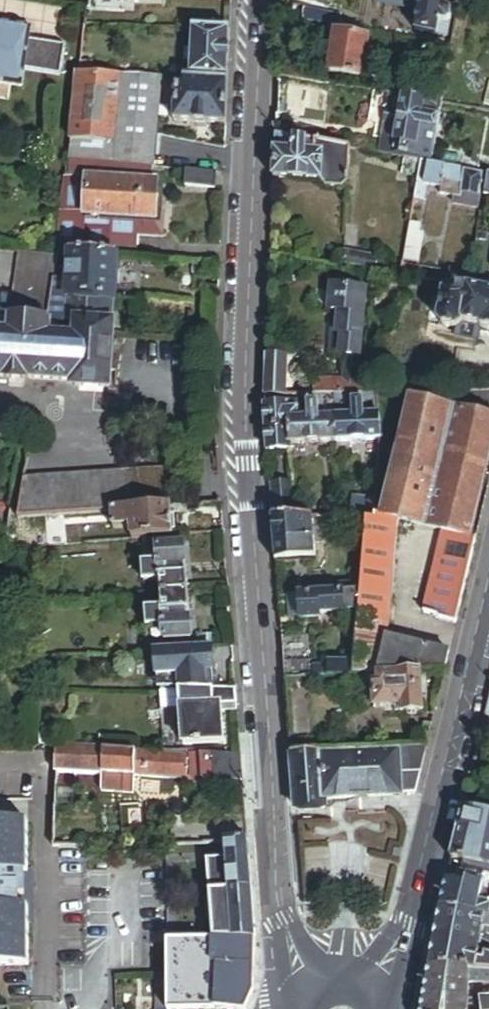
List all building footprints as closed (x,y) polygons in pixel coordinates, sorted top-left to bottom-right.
[(178,9),(179,0),(140,0),(139,7),(178,9)] [(463,2),(463,0),(424,0),(419,29),(451,33),(457,1),(463,2)] [(342,16),(306,10),(307,5),(283,1),(282,18),(342,27),(342,16)] [(0,21),(0,85),(12,86),(24,88),(27,68),(61,73),(65,43),(31,38),(33,26),(0,21)] [(192,80),(230,81),(232,30),(194,29),(192,80)] [(332,73),(366,78),(372,36),(338,30),(332,73)] [(278,99),(293,101),(294,76),(279,74),(278,99)] [(70,169),(155,172),(159,79),(86,76),(70,169)] [(293,101),(324,106),(328,82),(294,76),(293,101)] [(229,127),(230,81),(192,80),(188,80),(187,92),(179,92),(178,126),(229,127)] [(12,86),(0,85),(0,100),(9,101),(12,86)] [(398,140),(405,94),(393,92),(384,151),(407,154),(426,157),(435,159),(440,126),(423,124),(420,144),(398,140)] [(440,126),(444,100),(405,94),(398,140),(420,144),(423,124),(440,126)] [(342,186),(351,180),(352,146),(277,133),(276,177),(322,181),(328,186),(342,186)] [(404,171),(423,174),(425,163),(426,157),(407,154),(404,171)] [(458,203),(482,207),(487,173),(425,163),(423,174),(419,200),(431,202),(433,185),(446,187),(445,194),(459,196),(458,203)] [(166,216),(160,216),(161,190),(154,190),(155,172),(70,169),(58,247),(72,248),(118,251),(139,252),(140,239),(165,238),(166,216)] [(188,189),(219,190),(219,174),(189,173),(188,189)] [(414,230),(422,231),(424,219),(416,218),(414,230)] [(410,258),(423,260),(427,231),(422,231),(414,230),(410,258)] [(118,251),(72,248),(71,267),(61,266),(60,281),(54,280),(50,316),(16,315),(0,314),(0,376),(76,380),(77,383),(111,385),(118,251)] [(347,264),(381,270),(383,254),(349,249),(347,264)] [(54,280),(56,254),(23,250),(16,315),(50,316),(54,280)] [(488,328),(488,288),(452,282),(450,291),(446,291),(445,294),(442,312),(441,319),(445,326),(460,328),(463,326),(465,322),(484,325),(485,327),(488,328)] [(362,355),(369,287),(333,284),(330,309),(340,310),(338,332),(344,333),(342,353),(362,355)] [(436,312),(442,312),(445,294),(439,293),(436,312)] [(277,395),(291,395),(291,357),(270,356),(269,395),(277,395)] [(340,393),(361,393),(360,379),(314,381),(315,394),(340,393)] [(342,443),(385,442),(387,427),(389,391),(361,393),(340,393),(342,443)] [(296,445),(342,443),(340,393),(315,394),(296,395),(296,404),(290,404),(290,410),(294,410),(296,445)] [(290,404),(296,404),(296,395),(291,395),(277,395),(277,405),(290,404)] [(488,463),(488,415),(412,397),(384,515),(442,528),(472,535),(488,463)] [(296,449),(296,445),(294,410),(290,410),(290,404),(277,405),(270,405),(272,450),(296,449)] [(113,509),(173,505),(170,468),(27,478),(21,514),(113,509)] [(276,506),(300,507),(298,481),(274,481),(276,506)] [(132,538),(175,535),(173,505),(113,509),(114,527),(132,526),(132,538)] [(369,520),(377,521),(378,513),(370,512),(369,520)] [(279,561),(319,560),(318,541),(317,517),(276,515),(279,561)] [(318,541),(332,540),(331,518),(317,517),(318,541)] [(361,604),(391,609),(398,524),(377,521),(369,520),(362,585),(361,590),(361,604)] [(441,555),(472,563),(478,536),(472,535),(442,528),(436,554),(441,555)] [(188,576),(187,576),(186,563),(188,563),(187,549),(158,551),(159,565),(143,567),(144,580),(160,579),(161,593),(189,591),(188,576)] [(457,622),(458,618),(472,563),(441,555),(439,564),(434,563),(423,610),(437,614),(439,618),(457,622)] [(360,611),(360,609),(361,604),(361,590),(342,592),(302,594),(303,616),(303,619),(323,618),(323,612),(360,611)] [(191,620),(190,620),(189,609),(191,609),(189,591),(161,593),(162,608),(146,609),(148,626),(164,625),(165,640),(193,638),(191,620)] [(291,617),(303,616),(302,594),(290,594),(291,617)] [(364,673),(387,672),(389,636),(391,612),(360,609),(360,611),(356,659),(355,674),(364,673)] [(316,675),(355,674),(356,659),(329,660),(329,664),(314,665),(311,632),(284,634),(285,657),(310,656),(311,676),(316,675)] [(446,669),(450,650),(389,636),(387,672),(422,670),(446,669)] [(181,690),(215,689),(211,646),(148,651),(148,661),(158,661),(159,676),(180,675),(181,690)] [(286,677),(311,676),(310,656),(285,657),(286,677)] [(10,680),(24,679),(23,670),(10,670),(10,680)] [(402,710),(423,709),(422,670),(387,672),(364,673),(364,690),(373,690),(374,707),(396,706),(401,705),(402,710)] [(181,690),(180,675),(159,676),(160,690),(162,690),(181,690)] [(292,752),(321,750),(316,675),(311,676),(286,677),(289,720),(292,752)] [(185,747),(219,744),(217,707),(239,705),(237,689),(215,689),(181,690),(182,707),(185,747)] [(182,707),(181,690),(162,690),(164,708),(182,707)] [(186,752),(64,745),(63,774),(104,776),(104,791),(125,791),(126,776),(188,779),(186,752)] [(415,792),(420,776),(427,745),(321,750),(292,752),(296,807),(303,812),(321,811),(327,806),(327,800),(365,798),(401,796),(402,792),(415,792)] [(195,780),(217,780),(215,754),(192,753),(195,780)] [(217,780),(245,782),(244,772),(243,756),(215,754),(217,780)] [(465,806),(453,857),(473,861),(488,864),(488,811),(465,806)] [(28,977),(28,920),(24,920),(24,907),(28,907),(28,896),(31,896),(31,871),(28,871),(28,821),(0,821),(0,977),(28,977)] [(256,940),(249,839),(226,841),(227,857),(208,858),(212,939),(256,940)] [(473,861),(468,880),(482,883),(481,891),(488,893),(488,876),(471,872),(473,861)] [(488,876),(488,864),(473,861),(471,872),(488,876)] [(488,897),(488,893),(481,891),(482,883),(468,880),(467,883),(448,879),(441,905),(488,913),(488,909),(488,902),(488,897)] [(488,913),(441,905),(437,930),(461,934),(462,930),(481,933),(482,925),(488,926),(488,913)] [(479,944),(481,933),(462,930),(461,934),(437,930),(436,936),(479,944)] [(488,967),(488,955),(483,954),(484,949),(481,947),(479,944),(436,936),(430,966),(488,967)] [(178,939),(168,939),(168,974),(168,1008),(178,1008),(178,939)] [(216,1006),(227,1007),(227,1008),(247,1008),(250,1004),(254,997),(255,991),(256,940),(212,939),(178,939),(178,1008),(216,1008),(216,1006)] [(430,966),(423,1008),(488,1008),(488,996),(475,996),(475,999),(469,999),(471,981),(488,980),(488,967),(430,966)] [(168,974),(158,975),(157,975),(157,1008),(168,1008),(168,974)]
